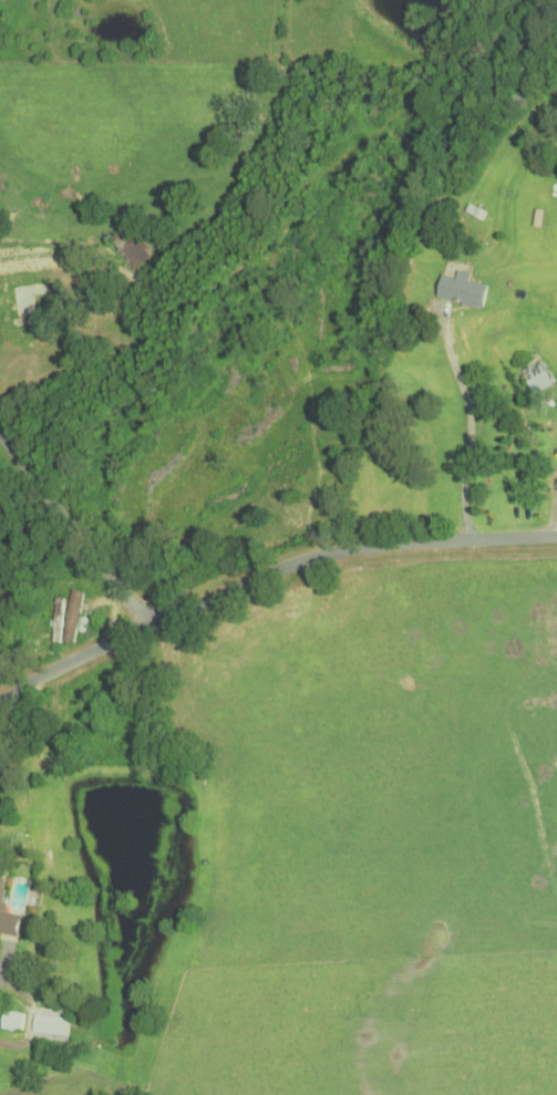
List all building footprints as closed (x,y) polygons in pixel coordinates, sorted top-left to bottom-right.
[(488,279),(457,275),(456,278),(440,275),(437,300),(483,307),(488,279)] [(520,370),(533,396),(552,386),(539,360),(520,370)] [(63,600),(54,600),(54,644),(63,644),(63,600)] [(17,938),(21,916),(1,912),(7,880),(0,879),(0,935),(17,938)] [(2,1030),(23,1030),(23,1013),(2,1013),(2,1030)]
